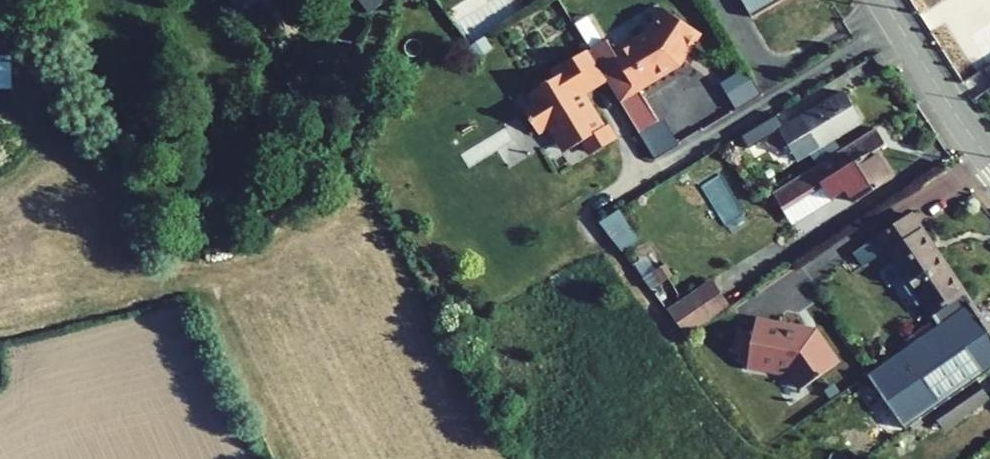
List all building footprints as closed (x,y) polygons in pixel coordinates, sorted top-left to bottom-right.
[(369,13),(381,4),(378,0),(359,0),(369,13)] [(781,0),(741,0),(752,17),(781,0)] [(605,78),(639,134),(658,122),(639,90),(679,65),(700,33),(663,8),(648,31),(614,51),(607,39),(588,51),(605,78)] [(470,46),(478,58),(492,49),(484,37),(470,46)] [(478,58),(470,46),(467,47),(475,60),(478,58)] [(588,51),(551,72),(555,78),(531,93),(537,103),(524,111),(536,130),(550,122),(567,150),(584,139),(592,153),(614,140),(594,107),(587,106),(580,94),(605,78),(588,51)] [(759,92),(747,71),(725,85),(737,105),(759,92)] [(862,123),(844,92),(785,126),(778,114),(742,135),(750,149),(767,139),(775,152),(788,144),(798,161),(862,123)] [(663,119),(658,122),(639,134),(653,156),(677,141),(663,119)] [(844,187),(854,203),(893,178),(876,151),(886,144),(877,130),(774,195),(784,211),(803,198),(818,210),(831,201),(832,195),(844,187)] [(599,221),(617,250),(636,238),(618,209),(599,221)] [(989,370),(989,331),(912,215),(879,237),(905,277),(901,280),(917,303),(921,301),(938,327),(935,329),(909,347),(868,375),(875,385),(904,428),(910,426),(933,410),(976,380),(989,370)] [(673,276),(666,264),(644,278),(651,290),(673,276)] [(687,336),(728,308),(710,280),(667,309),(687,336)] [(909,347),(935,329),(930,322),(904,340),(909,347)] [(936,415),(945,428),(988,399),(976,380),(933,410),(936,415)] [(904,428),(875,385),(858,398),(888,441),(904,428)] [(936,415),(933,410),(910,426),(913,430),(936,415)]
